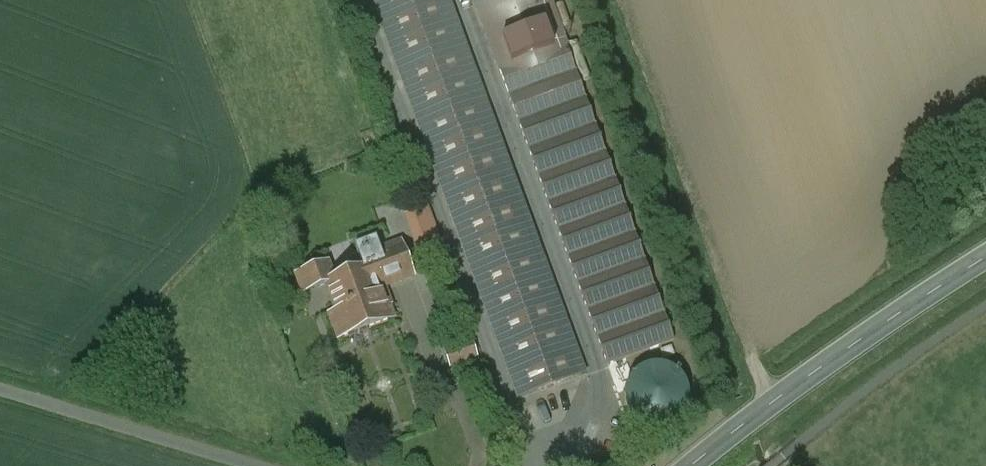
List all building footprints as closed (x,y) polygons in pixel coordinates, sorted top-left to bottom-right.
[(448,0),(372,0),(517,398),(584,373),(448,0)] [(549,0),(474,0),(499,69),(566,44),(549,0)] [(674,341),(566,44),(499,69),(607,365),(674,341)] [(401,244),(365,257),(369,268),(376,265),(384,287),(413,276),(401,244)] [(369,268),(335,281),(328,263),(296,275),(303,294),(326,286),(336,313),(331,315),(330,315),(329,315),(329,317),(330,317),(338,338),(337,339),(338,340),(340,340),(339,339),(391,320),(393,320),(392,318),(383,294),(386,293),(384,287),(376,265),(369,268)] [(463,344),(456,347),(462,364),(469,361),(463,344)] [(675,344),(654,352),(658,363),(679,356),(675,344)] [(652,368),(646,370),(640,373),(637,375),(635,378),(631,382),(629,386),(628,390),(627,393),(627,399),(628,405),(630,409),(632,414),(635,417),(638,420),(641,423),(645,425),(649,426),(653,427),(658,427),(663,427),(667,426),(670,424),(674,422),(677,420),(680,417),(682,414),(684,411),(686,407),(687,402),(687,397),(686,392),(686,390),(685,387),(684,384),(682,381),(679,378),(677,375),(674,373),(669,370),(665,369),(660,368),(656,368),(652,368)]
